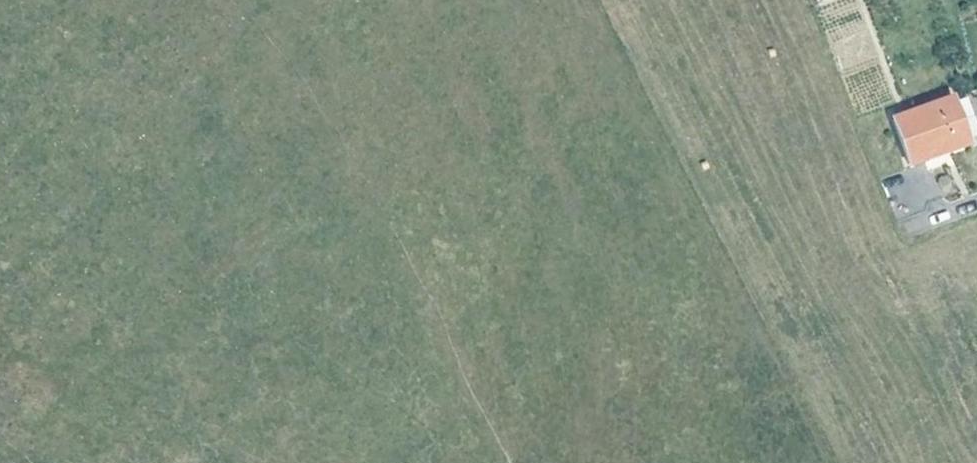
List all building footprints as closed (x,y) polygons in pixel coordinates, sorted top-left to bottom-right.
[(929,162),(927,158),(966,143),(951,102),(894,124),(910,169),(929,162)]
